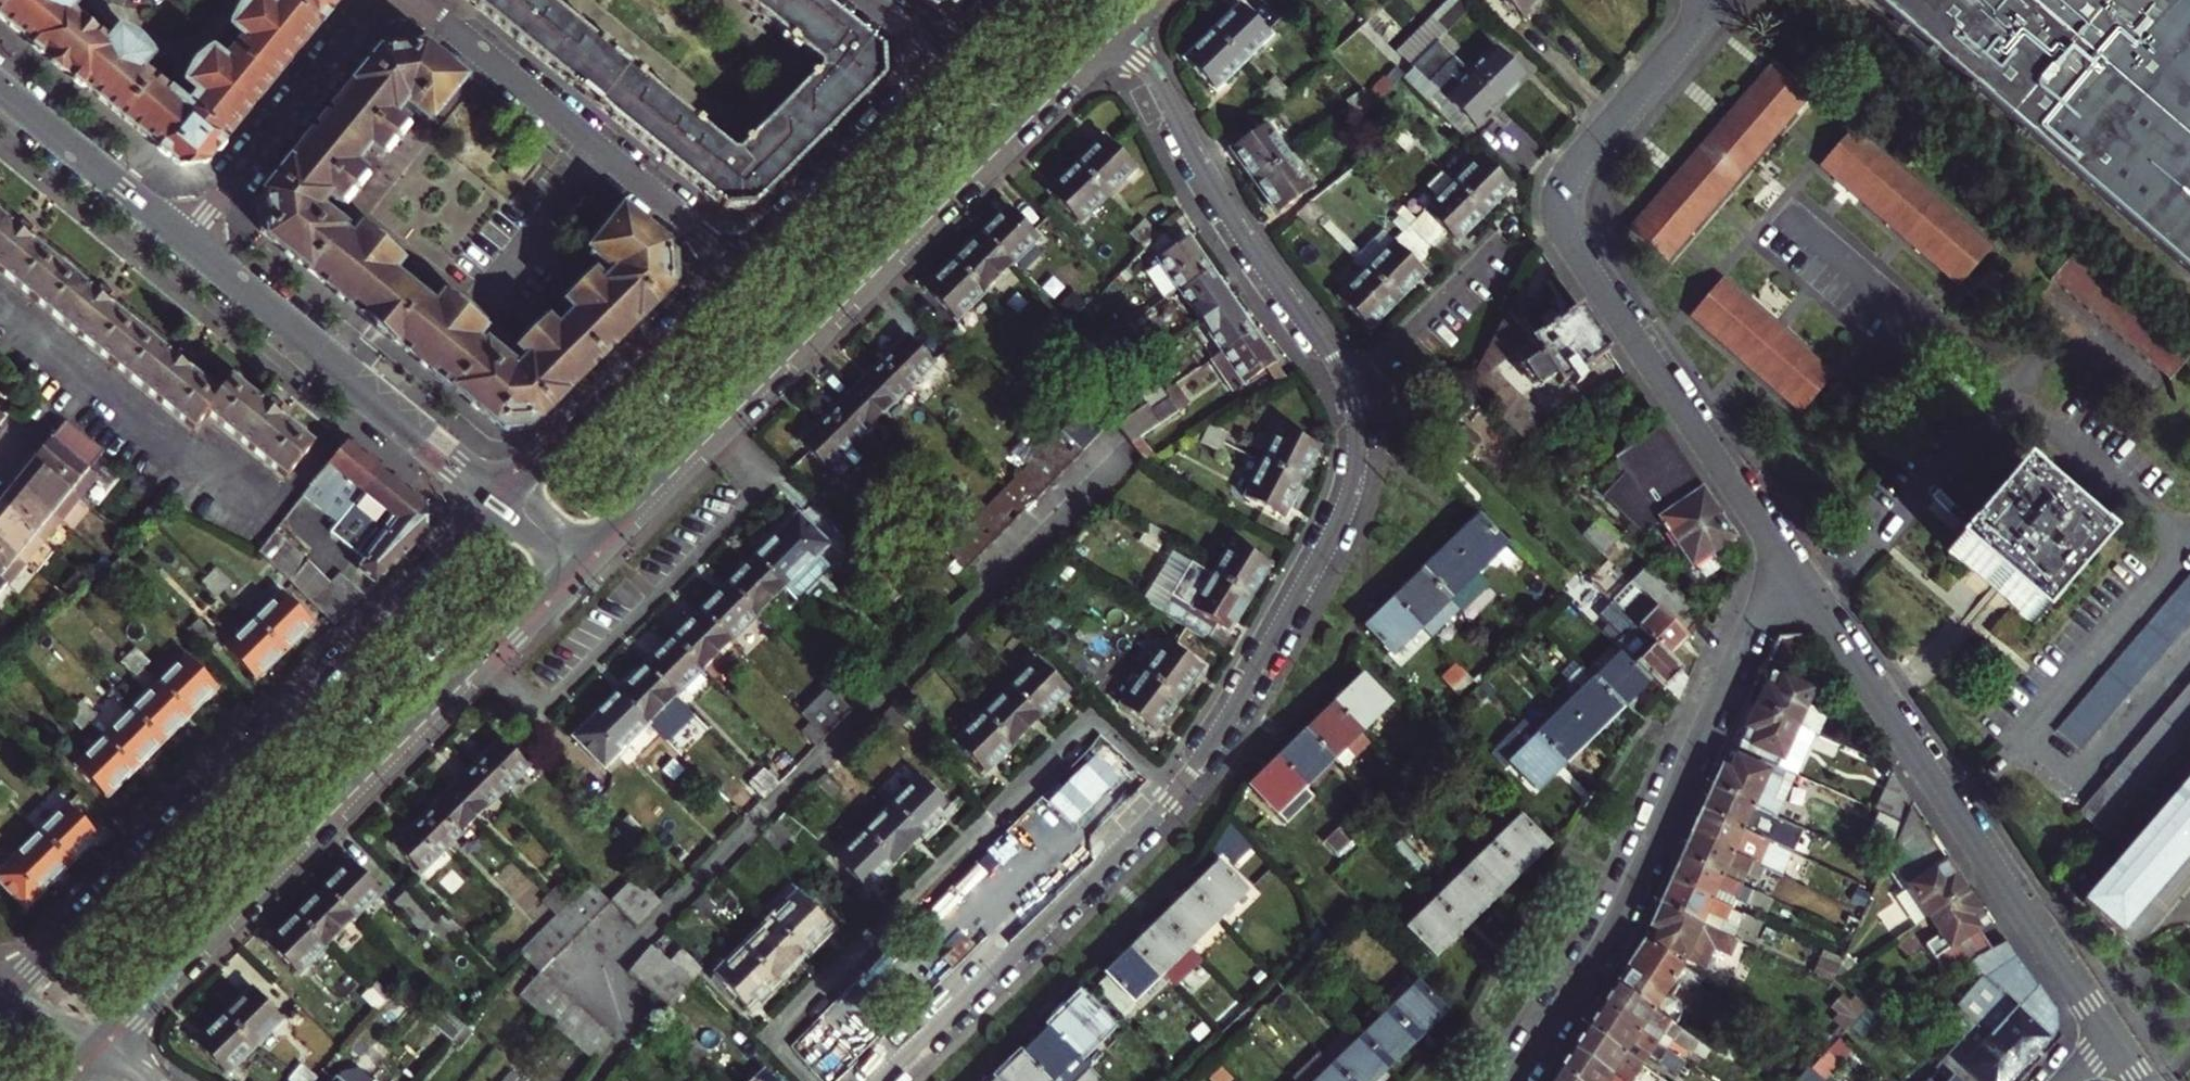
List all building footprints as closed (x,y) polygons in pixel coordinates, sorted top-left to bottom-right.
[(0,10),(0,18),(50,58),(82,19),(72,11),(81,0),(8,0),(0,10)] [(8,0),(0,0),(0,10),(8,0)] [(288,0),(276,0),(271,6),(264,0),(253,0),(243,7),(241,10),(231,28),(244,39),(239,45),(277,76),(319,25),(288,0)] [(319,25),(339,1),(338,0),(288,0),(319,25)] [(508,31),(533,0),(470,0),(508,31)] [(508,31),(587,95),(620,52),(599,35),(596,38),(550,1),(550,0),(533,0),(508,31)] [(822,0),(744,0),(786,33),(784,36),(800,49),(802,46),(832,8),(822,0)] [(1366,0),(1359,0),(1355,3),(1369,17),(1376,10),(1366,0)] [(1376,10),(1382,4),(1379,0),(1366,0),(1376,10)] [(1524,18),(1542,0),(1506,0),(1524,18)] [(1918,35),(1950,0),(1879,0),(1885,6),(1918,35)] [(1918,35),(2189,277),(2189,0),(1950,0),(1918,35)] [(1241,1),(1214,28),(1245,59),(1272,32),(1241,1)] [(882,49),(832,8),(802,46),(822,63),(822,69),(818,66),(813,72),(849,110),(883,76),(882,49)] [(50,58),(69,74),(100,35),(82,19),(50,58)] [(1217,86),(1245,59),(1214,28),(1185,56),(1217,86)] [(110,43),(100,35),(69,74),(120,115),(151,76),(143,69),(152,58),(144,43),(138,38),(119,31),(110,43)] [(1440,39),(1454,53),(1461,47),(1447,32),(1440,39)] [(1415,63),(1432,80),(1457,56),(1454,53),(1440,39),(1415,63)] [(429,123),(465,80),(416,40),(390,43),(357,83),(396,115),(406,104),(429,123)] [(237,125),(277,76),(239,45),(226,62),(213,52),(198,63),(194,67),(187,84),(199,94),(237,125)] [(1497,46),(1472,71),(1503,103),(1529,78),(1497,46)] [(643,71),(620,52),(587,95),(665,159),(698,118),(689,110),(687,112),(640,75),(643,71)] [(1478,127),(1503,103),(1472,71),(1457,56),(1432,80),(1478,127)] [(1775,62),(1751,90),(1786,120),(1810,93),(1775,62)] [(786,173),(849,110),(813,72),(807,78),(810,81),(759,132),(756,129),(750,136),(786,173)] [(189,107),(151,76),(120,115),(180,164),(206,162),(237,125),(199,94),(189,107)] [(1275,77),(1268,83),(1282,98),(1289,91),(1275,77)] [(357,83),(324,123),(364,155),(372,147),(383,156),(402,142),(409,126),(396,115),(357,83)] [(1282,98),(1268,83),(1261,90),(1275,104),(1282,98)] [(1368,96),(1362,89),(1348,99),(1354,107),(1368,96)] [(1727,118),(1762,148),(1786,120),(1751,90),(1727,118)] [(1368,96),(1354,107),(1360,114),(1375,103),(1368,96)] [(753,207),(786,173),(750,136),(740,146),(742,148),(740,150),(734,151),(706,128),(708,126),(698,118),(665,159),(726,209),(753,207)] [(1703,144),(1738,175),(1762,148),(1727,118),(1703,144)] [(329,195),(344,207),(357,195),(360,191),(369,174),(357,164),(364,155),(324,123),(290,164),(329,195)] [(1256,179),(1290,154),(1267,123),(1233,149),(1256,179)] [(1408,123),(1401,130),(1415,144),(1415,143),(1422,137),(1408,123)] [(1820,165),(1848,189),(1879,153),(1851,129),(1820,165)] [(1415,144),(1401,130),(1395,137),(1408,150),(1415,144)] [(1106,135),(1078,162),(1108,193),(1136,165),(1106,135)] [(1703,144),(1679,172),(1714,203),(1738,175),(1703,144)] [(1848,189),(1875,212),(1906,176),(1879,153),(1848,189)] [(1290,154),(1256,179),(1280,211),(1314,186),(1290,154)] [(1481,155),(1455,181),(1453,183),(1484,214),(1486,212),(1511,186),(1481,155)] [(1080,221),(1108,193),(1078,162),(1050,190),(1080,221)] [(336,217),(336,216),(322,204),(329,195),(290,164),(258,203),(260,230),(312,272),(345,231),(348,227),(336,217)] [(1714,203),(1679,172),(1655,199),(1690,230),(1714,203)] [(1875,212),(1904,237),(1935,201),(1906,176),(1875,212)] [(1484,214),(1453,183),(1426,210),(1456,241),(1484,214)] [(1304,206),(1318,220),(1325,213),(1312,199),(1304,206)] [(1665,259),(1690,230),(1655,199),(1629,228),(1665,259)] [(1935,201),(1904,237),(1931,261),(1962,225),(1935,201)] [(1010,205),(985,230),(982,233),(1012,264),(1041,236),(1010,205)] [(1304,206),(1298,212),(1312,226),(1318,220),(1304,206)] [(614,274),(606,282),(641,318),(678,282),(677,254),(623,210),(588,253),(614,274)] [(194,427),(207,412),(285,476),(312,443),(232,377),(219,394),(164,349),(0,215),(0,269),(194,427)] [(1153,239),(1160,232),(1146,218),(1139,225),(1153,239)] [(1153,239),(1139,225),(1132,232),(1146,246),(1153,239)] [(1990,249),(1962,225),(1931,261),(1959,285),(1990,249)] [(355,239),(345,231),(312,272),(373,321),(406,280),(395,271),(406,259),(387,240),(365,226),(355,239)] [(985,291),(1012,264),(982,233),(955,260),(985,291)] [(1181,288),(1212,267),(1190,235),(1160,256),(1181,288)] [(1395,241),(1366,269),(1396,299),(1424,271),(1395,241)] [(2051,277),(2063,287),(2083,265),(2071,254),(2051,277)] [(958,318),(985,291),(955,260),(927,287),(958,318)] [(2063,287),(2075,298),(2095,275),(2083,265),(2063,287)] [(1233,298),(1212,267),(1181,288),(1203,319),(1233,298)] [(1368,326),(1396,299),(1366,269),(1338,296),(1368,326)] [(576,313),(567,322),(602,357),(641,318),(606,282),(595,271),(579,281),(575,286),(564,301),(576,313)] [(2095,275),(2075,298),(2087,307),(2107,285),(2095,275)] [(1689,315),(1717,340),(1748,303),(1720,279),(1689,315)] [(373,321),(392,337),(426,297),(406,280),(373,321)] [(2107,285),(2087,307),(2099,317),(2118,295),(2107,285)] [(438,307),(426,297),(392,337),(458,390),(492,350),(484,343),(493,331),(472,308),(449,294),(438,307)] [(2118,295),(2099,317),(2110,327),(2130,305),(2118,295)] [(1233,298),(1203,319),(1223,349),(1254,328),(1233,298)] [(1058,309),(1071,323),(1078,316),(1064,303),(1058,309)] [(1717,340),(1744,363),(1776,327),(1748,303),(1717,340)] [(2130,305),(2110,327),(2122,337),(2142,315),(2130,305)] [(1611,350),(1581,306),(1535,336),(1516,349),(1539,384),(1554,374),(1561,384),(1570,378),(1575,386),(1582,381),(1577,372),(1611,350)] [(1064,331),(1071,323),(1058,309),(1050,317),(1064,331)] [(1535,336),(1508,311),(1483,357),(1492,365),(1516,349),(1535,336)] [(2142,315),(2122,337),(2134,348),(2154,325),(2142,315)] [(523,370),(556,403),(602,357),(567,322),(558,330),(547,318),(532,329),(527,334),(519,346),(530,359),(521,368),(523,370)] [(1108,340),(1124,329),(1118,322),(1103,333),(1108,340)] [(2154,325),(2134,348),(2145,357),(2165,334),(2154,325)] [(1744,363),(1771,387),(1803,350),(1776,327),(1744,363)] [(1223,349),(1212,357),(1233,388),(1275,359),(1254,328),(1223,349)] [(1130,337),(1124,329),(1108,340),(1114,349),(1130,337)] [(908,388),(936,360),(909,334),(882,361),(908,388)] [(2145,357),(2157,367),(2177,345),(2165,334),(2145,357)] [(2177,345),(2157,367),(2169,378),(2189,355),(2177,345)] [(495,346),(492,350),(458,390),(506,429),(532,427),(556,403),(523,370),(521,368),(495,346)] [(1833,375),(1803,350),(1771,387),(1800,412),(1833,375)] [(1468,385),(1529,443),(1554,426),(1492,365),(1483,357),(1468,385)] [(881,414),(908,388),(882,361),(855,388),(881,414)] [(1144,393),(1149,400),(1165,389),(1160,382),(1144,393)] [(855,440),(881,414),(855,388),(829,414),(855,440)] [(1177,408),(1165,389),(1149,400),(1117,422),(1131,439),(1141,432),(1177,408)] [(1105,425),(1085,406),(946,546),(966,566),(1105,425)] [(855,440),(829,414),(802,440),(829,466),(855,440)] [(1206,432),(1223,441),(1228,432),(1211,423),(1206,432)] [(1280,425),(1262,460),(1300,480),(1318,445),(1280,425)] [(1693,566),(1737,537),(1704,488),(1663,427),(1618,458),(1630,475),(1609,497),(1646,533),(1660,518),(1693,566)] [(1157,453),(1141,432),(1131,439),(1147,459),(1157,453)] [(1223,441),(1206,432),(1201,440),(1219,449),(1223,441)] [(53,438),(44,449),(48,452),(57,441),(53,438)] [(310,487),(324,498),(327,500),(345,479),(356,488),(340,508),(337,506),(321,525),(330,533),(332,531),(358,552),(363,546),(372,554),(359,569),(376,583),(427,531),(426,504),(393,477),(359,449),(347,439),(310,487)] [(34,461),(38,465),(79,499),(98,476),(57,441),(48,452),(44,449),(34,461)] [(1283,514),(1300,480),(1262,460),(1244,495),(1283,514)] [(34,461),(26,470),(30,474),(38,465),(34,461)] [(79,499),(38,465),(30,474),(26,470),(16,483),(20,487),(60,520),(79,499)] [(2102,545),(2015,470),(1947,549),(2034,624),(2102,545)] [(327,500),(324,498),(309,515),(321,525),(337,506),(340,508),(356,488),(345,479),(327,500)] [(16,483),(8,492),(12,496),(20,487),(16,483)] [(60,520),(20,487),(12,496),(8,492),(0,503),(0,505),(43,541),(60,520)] [(25,562),(43,541),(0,505),(0,542),(25,562)] [(797,513),(754,556),(785,587),(828,544),(797,513)] [(1450,545),(1474,569),(1502,541),(1478,517),(1450,545)] [(1145,530),(1162,541),(1167,533),(1151,523),(1145,530)] [(1614,525),(1596,544),(1615,563),(1633,544),(1614,525)] [(334,624),(365,593),(344,573),(340,573),(333,580),(276,530),(259,552),(298,588),(334,624)] [(1157,549),(1162,541),(1145,530),(1141,538),(1157,549)] [(1234,539),(1213,572),(1250,595),(1271,562),(1234,539)] [(7,583),(25,562),(0,542),(0,578),(7,583)] [(1474,569),(1450,545),(1422,572),(1445,597),(1474,569)] [(889,553),(882,560),(896,574),(903,567),(889,553)] [(729,581),(727,582),(758,614),(785,587),(754,556),(729,581)] [(896,574),(882,560),(876,567),(890,581),(896,574)] [(1161,610),(1206,640),(1218,621),(1230,629),(1250,595),(1213,572),(1194,560),(1173,594),(1172,593),(1161,610)] [(1641,629),(1669,656),(1690,635),(1640,587),(1628,599),(1614,585),(1613,586),(1594,568),(1586,575),(1592,582),(1597,586),(1613,601),(1641,629)] [(1690,635),(1708,616),(1658,569),(1640,587),(1690,635)] [(216,570),(209,576),(223,589),(229,583),(216,570)] [(1394,599),(1432,638),(1459,611),(1445,597),(1422,572),(1394,599)] [(2189,598),(2189,578),(2187,575),(2177,587),(2189,598)] [(215,597),(223,589),(209,576),(202,584),(215,597)] [(700,610),(731,641),(752,620),(758,614),(727,582),(700,610)] [(1590,594),(1597,586),(1592,582),(1585,589),(1590,594)] [(2167,599),(2189,619),(2189,598),(2177,587),(2167,599)] [(254,621),(284,651),(313,623),(283,593),(254,621)] [(1432,638),(1394,599),(1365,627),(1389,652),(1387,654),(1402,670),(1432,638)] [(2167,599),(2157,610),(2180,630),(2189,619),(2167,599)] [(1616,644),(1625,653),(1650,677),(1663,690),(1682,669),(1669,656),(1641,629),(1613,601),(1599,615),(1622,638),(1616,644)] [(704,668),(731,641),(700,610),(673,637),(704,668)] [(2157,610),(2148,621),(2171,641),(2180,630),(2157,610)] [(1084,625),(1099,636),(1105,629),(1089,618),(1084,625)] [(189,630),(209,650),(219,640),(199,620),(189,630)] [(257,679),(284,651),(254,621),(226,648),(257,679)] [(2148,621),(2137,634),(2160,654),(2171,641),(2148,621)] [(962,637),(976,651),(982,645),(968,631),(962,637)] [(1802,728),(1837,744),(1843,731),(1823,723),(1826,715),(1805,706),(1812,690),(1786,679),(1803,640),(1799,634),(1778,636),(1762,671),(1770,675),(1755,707),(1795,725),(1802,728)] [(2160,654),(2137,634),(2126,646),(2149,666),(2160,654)] [(647,663),(678,694),(704,668),(673,637),(647,663)] [(976,651),(962,637),(954,645),(968,659),(976,651)] [(1145,671),(1180,697),(1203,665),(1169,640),(1145,671)] [(2139,677),(2149,666),(2126,646),(2117,658),(2139,677)] [(127,655),(142,669),(149,662),(135,648),(127,655)] [(1625,653),(1596,681),(1620,705),(1650,677),(1625,653)] [(135,676),(142,669),(127,655),(121,662),(135,676)] [(158,685),(188,714),(191,711),(217,686),(187,656),(158,685)] [(2139,677),(2117,658),(2107,669),(2130,689),(2139,677)] [(1038,659),(1010,686),(1041,716),(1043,714),(1068,689),(1038,659)] [(643,666),(617,692),(649,723),(678,694),(647,663),(643,666)] [(2107,669),(2097,681),(2119,701),(2130,689),(2107,669)] [(1180,697),(1145,671),(1122,702),(1157,728),(1180,697)] [(1473,681),(1464,671),(1449,686),(1458,695),(1473,681)] [(1336,705),(1360,729),(1388,701),(1365,677),(1336,705)] [(1620,705),(1596,681),(1569,708),(1593,732),(1620,705)] [(2119,701),(2097,681),(2087,692),(2110,712),(2119,701)] [(2180,692),(2189,700),(2189,681),(2180,692)] [(130,712),(161,742),(161,741),(188,714),(158,685),(130,712)] [(825,736),(853,709),(839,695),(830,686),(803,713),(811,722),(825,736)] [(1041,716),(1010,686),(983,712),(1014,743),(1041,716)] [(839,695),(853,709),(860,702),(846,688),(839,695)] [(617,692),(616,693),(574,736),(605,767),(649,723),(617,692)] [(2087,692),(2077,704),(2099,724),(2110,712),(2087,692)] [(2170,704),(2189,720),(2189,700),(2180,692),(2170,704)] [(1548,703),(1555,710),(1564,702),(1557,695),(1548,703)] [(74,709),(87,722),(94,715),(81,702),(74,709)] [(889,709),(903,724),(910,716),(896,702),(889,709)] [(1542,735),(1565,759),(1593,732),(1569,708),(1564,702),(1555,710),(1536,729),(1542,735)] [(2077,704),(2067,716),(2089,736),(2099,724),(2077,704)] [(2184,737),(2189,730),(2189,720),(2170,704),(2160,716),(2184,737)] [(1336,705),(1308,732),(1332,757),(1342,767),(1352,758),(1342,747),(1360,729),(1336,705)] [(1780,758),(1787,743),(1795,725),(1755,707),(1745,728),(1755,733),(1749,745),(1780,758)] [(81,729),(87,722),(74,709),(67,715),(81,729)] [(889,709),(882,716),(897,730),(903,724),(889,709)] [(134,768),(161,742),(130,712),(104,738),(134,768)] [(986,770),(1014,743),(983,712),(955,740),(986,770)] [(2089,736),(2067,716),(2056,729),(2078,749),(2089,736)] [(2174,748),(2184,737),(2160,716),(2150,727),(2174,748)] [(825,736),(811,722),(803,730),(818,744),(825,736)] [(1795,725),(1787,743),(1794,746),(1802,728),(1795,725)] [(2165,760),(2174,748),(2150,727),(2140,739),(2165,760)] [(1308,732),(1281,760),(1304,784),(1332,757),(1308,732)] [(1537,786),(1565,759),(1542,735),(1513,762),(1537,786)] [(475,765),(502,791),(530,764),(503,737),(475,765)] [(106,796),(134,768),(104,738),(76,765),(106,796)] [(2165,760),(2140,739),(2130,751),(2154,771),(2165,760)] [(1773,800),(1785,771),(1729,746),(1724,758),(1734,762),(1729,772),(1719,768),(1710,789),(1772,816),(1775,817),(1781,804),(1773,800)] [(2130,751),(2119,763),(2143,784),(2154,771),(2130,751)] [(1787,772),(1818,785),(1824,771),(1793,758),(1787,772)] [(1276,812),(1304,784),(1281,760),(1252,788),(1276,812)] [(2143,784),(2119,763),(2109,775),(2133,795),(2143,784)] [(449,791),(475,818),(502,791),(475,765),(449,791)] [(758,775),(772,789),(779,782),(765,768),(758,775)] [(924,771),(920,776),(950,806),(955,802),(924,771)] [(825,774),(817,782),(831,795),(839,788),(825,774)] [(772,789),(758,775),(751,782),(765,796),(772,789)] [(2100,786),(2124,807),(2133,795),(2109,775),(2100,786)] [(920,776),(892,803),(923,833),(925,832),(950,806),(920,776)] [(2087,900),(2125,933),(2189,857),(2189,781),(2087,900)] [(7,803),(13,797),(0,783),(0,795),(7,803)] [(1901,786),(1887,817),(1902,823),(1908,809),(1912,802),(1901,786)] [(2089,798),(2113,819),(2124,807),(2100,786),(2089,798)] [(1710,789),(1700,812),(1762,839),(1767,828),(1772,816),(1710,789)] [(475,818),(449,791),(421,819),(448,845),(475,818)] [(2113,819),(2089,798),(2078,810),(2103,831),(2113,819)] [(892,803),(865,830),(895,861),(923,833),(892,803)] [(69,804),(38,834),(69,864),(99,834),(69,804)] [(1902,823),(1887,856),(1908,887),(1898,894),(1917,924),(1922,920),(1964,892),(1908,809),(1902,823)] [(1795,810),(1789,824),(1801,829),(1806,815),(1795,810)] [(1762,839),(1700,812),(1689,835),(1751,862),(1756,850),(1762,853),(1764,849),(1768,851),(1766,855),(1788,864),(1792,853),(1762,839)] [(631,816),(624,823),(637,836),(643,829),(631,816)] [(1767,828),(1777,832),(1781,820),(1775,817),(1772,816),(1767,828)] [(396,844),(422,871),(448,845),(421,819),(396,844)] [(1496,846),(1520,870),(1547,843),(1524,819),(1496,846)] [(1801,829),(1789,824),(1781,820),(1777,832),(1776,834),(1795,842),(1799,832),(1801,829)] [(771,828),(785,842),(792,835),(778,821),(771,828)] [(637,836),(624,823),(617,830),(630,843),(637,836)] [(1228,826),(1218,849),(1243,859),(1253,836),(1228,826)] [(1325,843),(1339,857),(1356,840),(1342,826),(1325,843)] [(778,848),(785,842),(771,828),(764,835),(778,848)] [(895,861),(865,830),(836,858),(867,889),(895,861)] [(1808,836),(1799,832),(1795,842),(1805,846),(1808,836)] [(67,866),(69,864),(38,834),(0,872),(0,881),(26,907),(67,866)] [(1751,862),(1689,835),(1679,859),(1741,886),(1745,876),(1756,880),(1762,867),(1751,862)] [(448,845),(422,871),(433,882),(459,856),(448,845)] [(1520,870),(1496,846),(1469,873),(1492,897),(1520,870)] [(1741,886),(1679,859),(1668,882),(1729,909),(1735,897),(1738,899),(1737,902),(1744,905),(1744,904),(1766,913),(1771,900),(1741,886)] [(352,860),(323,888),(354,918),(356,916),(382,890),(352,860)] [(1193,890),(1217,914),(1244,887),(1221,862),(1193,890)] [(1464,925),(1492,897),(1469,873),(1441,901),(1464,925)] [(661,901),(636,874),(610,898),(637,926),(661,901)] [(540,969),(610,898),(591,879),(520,950),(540,969)] [(1658,905),(1720,932),(1725,921),(1734,925),(1733,927),(1755,936),(1761,923),(1729,909),(1668,882),(1658,905)] [(423,903),(406,885),(393,898),(410,916),(423,903)] [(354,918),(323,888),(296,915),(327,945),(354,918)] [(1217,914),(1193,890),(1166,916),(1189,941),(1217,914)] [(1964,892),(1922,920),(1925,925),(1930,920),(1939,933),(1924,943),(1943,973),(1972,958),(1991,949),(1969,916),(1977,911),(1964,892)] [(698,900),(712,914),(718,907),(705,893),(698,900)] [(800,894),(773,921),(804,951),(805,950),(831,924),(800,894)] [(698,900),(691,907),(705,921),(712,914),(698,900)] [(1464,925),(1441,901),(1411,929),(1435,953),(1464,925)] [(1658,905),(1649,926),(1658,930),(1653,943),(1684,957),(1691,943),(1705,949),(1708,943),(1714,946),(1713,947),(1734,955),(1740,941),(1720,932),(1658,905)] [(447,913),(440,920),(454,933),(461,926),(447,913)] [(300,972),(327,945),(296,915),(269,942),(300,972)] [(1189,941),(1166,916),(1137,945),(1161,969),(1189,941)] [(1848,916),(1841,931),(1852,936),(1859,920),(1848,916)] [(454,933),(440,920),(433,927),(447,940),(454,933)] [(776,979),(804,951),(773,921),(746,948),(776,979)] [(1703,981),(1642,941),(1613,986),(1674,1026),(1682,1014),(1679,1001),(1672,997),(1678,986),(1684,990),(1698,987),(1703,981)] [(628,971),(642,983),(665,957),(653,946),(652,945),(628,971)] [(1161,969),(1137,945),(1109,973),(1132,997),(1161,969)] [(776,979),(746,948),(718,976),(748,1006),(776,979)] [(679,969),(692,980),(704,968),(682,949),(671,962),(679,969)] [(2054,1008),(2014,951),(1991,949),(1972,958),(1998,994),(2045,1040),(2055,1032),(2054,1008)] [(1836,979),(1856,965),(1844,954),(1841,959),(1834,976),(1836,979)] [(665,957),(642,983),(655,995),(679,969),(671,962),(665,957)] [(1833,964),(1823,960),(1817,973),(1828,978),(1833,964)] [(1722,964),(1709,985),(1720,991),(1732,970),(1722,964)] [(613,1037),(540,969),(521,992),(594,1059),(613,1037)] [(679,969),(655,995),(668,1007),(692,980),(679,969)] [(370,989),(384,1003),(391,996),(377,982),(370,989)] [(1392,1011),(1416,1035),(1444,1008),(1420,984),(1392,1011)] [(1599,1008),(1665,1051),(1671,1040),(1692,1053),(1693,1051),(1704,1057),(1709,1049),(1674,1026),(1613,986),(1599,1008)] [(253,987),(225,1014),(256,1045),(284,1018),(253,987)] [(377,1010),(384,1003),(370,989),(364,995),(377,1010)] [(2045,1040),(1998,994),(1973,1025),(2021,1069),(2045,1040)] [(1083,998),(1054,1027),(1077,1050),(1106,1022),(1083,998)] [(1684,1064),(1665,1051),(1599,1008),(1585,1028),(1642,1065),(1648,1056),(1677,1075),(1684,1064)] [(2021,1069),(1973,1025),(1957,1010),(1946,1022),(1968,1041),(1977,1050),(1962,1067),(1952,1078),(1955,1080),(2009,1080),(2021,1069)] [(1416,1035),(1392,1011),(1364,1039),(1388,1063),(1416,1035)] [(228,1073),(256,1045),(225,1014),(197,1042),(228,1073)] [(454,1039),(467,1023),(460,1017),(446,1032),(454,1039)] [(475,1030),(467,1023),(454,1039),(461,1046),(475,1030)] [(1054,1027),(1026,1054),(1049,1078),(1077,1050),(1054,1027)] [(1585,1028),(1571,1050),(1618,1080),(1632,1080),(1634,1078),(1639,1080),(1666,1080),(1642,1065),(1585,1028)] [(1811,1037),(1825,1044),(1829,1035),(1816,1028),(1811,1037)] [(1364,1039),(1336,1066),(1351,1080),(1369,1080),(1388,1063),(1364,1039)] [(696,1040),(688,1047),(702,1060),(709,1053),(696,1040)] [(1977,1050),(1968,1041),(1953,1058),(1962,1067),(1977,1050)] [(695,1067),(702,1060),(688,1047),(682,1053),(695,1067)] [(1571,1050),(1556,1072),(1570,1080),(1618,1080),(1571,1050)] [(998,1080),(999,1080),(1046,1080),(1049,1078),(1026,1054),(998,1080)] [(297,1073),(307,1080),(316,1080),(318,1079),(302,1065),(297,1073)] [(1336,1066),(1321,1080),(1351,1080),(1336,1066)] [(1800,1078),(1804,1080),(1813,1080),(1817,1077),(1808,1069),(1800,1078)] [(520,1077),(512,1071),(503,1080),(516,1080),(520,1077)] [(758,1080),(778,1080),(768,1071),(758,1080)] [(1551,1080),(1570,1080),(1556,1072),(1551,1080)] [(297,1073),(292,1080),(293,1080),(307,1080),(297,1073)]
